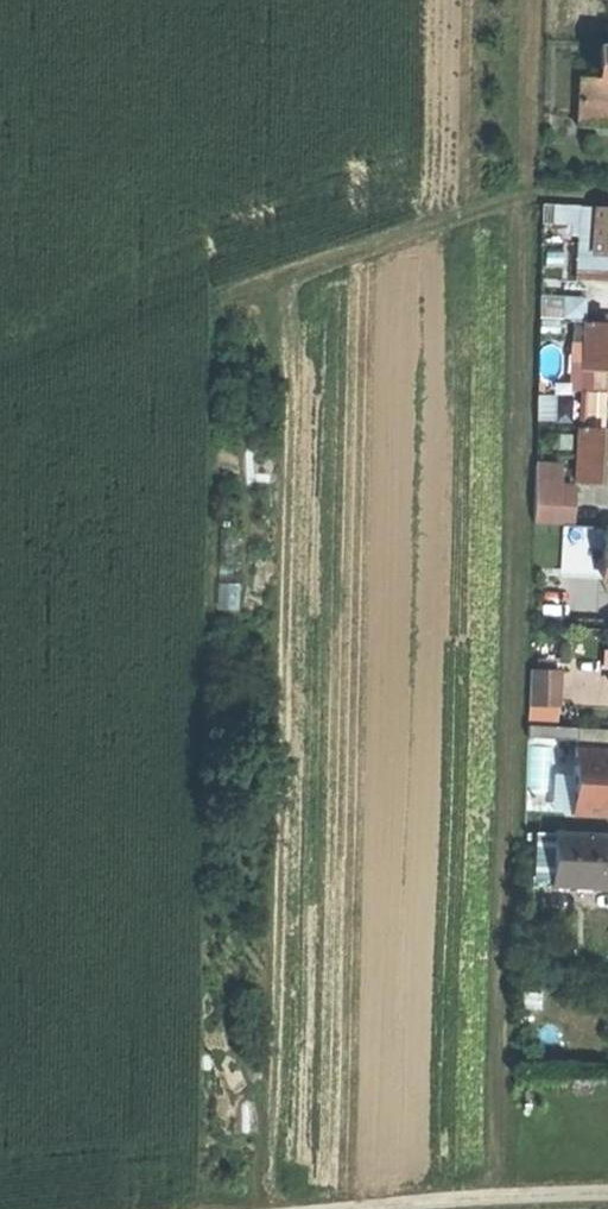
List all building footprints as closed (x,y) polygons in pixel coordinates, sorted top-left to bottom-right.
[(586,74),(584,123),(607,124),(607,74),(586,74)] [(601,257),(601,249),(602,232),(588,232),(587,256),(601,257)] [(591,260),(590,277),(607,277),(607,261),(591,260)] [(592,317),(589,383),(607,384),(607,317),(592,317)] [(585,479),(605,480),(606,423),(587,423),(585,479)] [(543,460),(543,481),(567,481),(568,461),(543,460)] [(567,481),(543,481),(542,521),(572,521),(580,521),(581,482),(567,481)] [(607,567),(607,522),(580,521),(572,521),(571,567),(607,567)] [(570,669),(539,669),(539,702),(570,702),(570,669)] [(540,723),(539,734),(587,735),(585,812),(607,812),(607,724),(540,723)] [(555,809),(573,810),(575,770),(557,769),(555,809)] [(555,869),(566,869),(566,830),(548,830),(548,876),(555,876),(555,869)] [(566,830),(566,869),(566,881),(587,881),(604,881),(607,881),(607,831),(566,830)]
